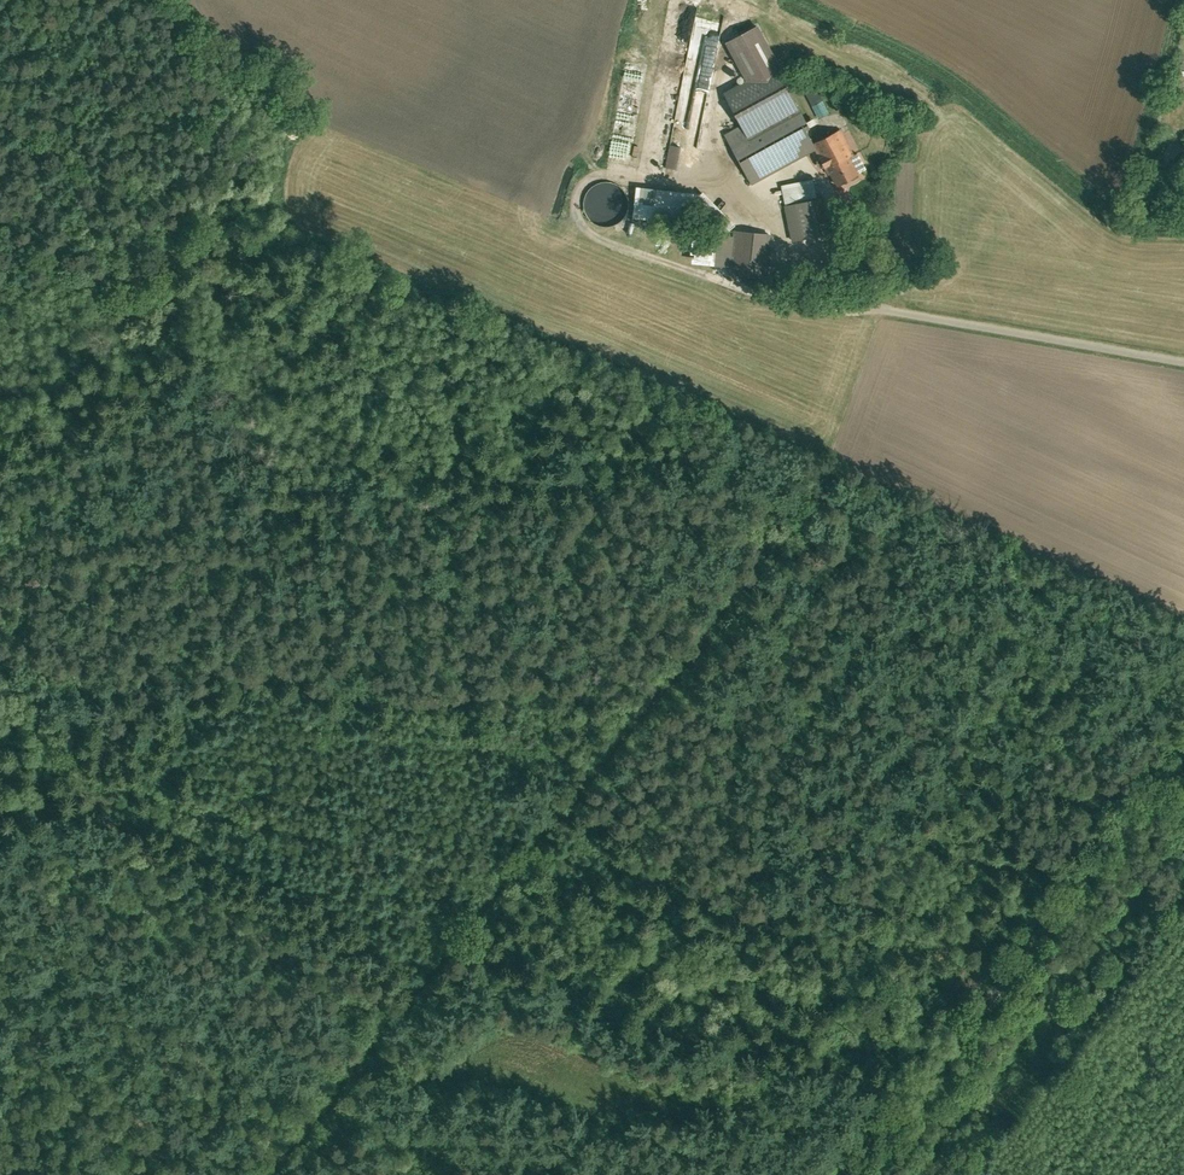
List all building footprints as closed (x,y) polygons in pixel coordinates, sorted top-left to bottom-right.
[(729,35),(749,73),(778,57),(781,56),(761,18),(729,35)] [(691,51),(704,51),(705,35),(692,35),(691,51)] [(699,77),(700,57),(686,57),(685,77),(699,77)] [(744,118),(751,130),(803,103),(778,57),(749,73),(727,85),(744,118)] [(807,92),(816,116),(827,112),(818,88),(807,92)] [(741,152),(806,117),(810,116),(803,103),(751,130),(744,118),(728,127),(741,152)] [(741,152),(755,177),(818,143),(815,137),(816,136),(806,117),(741,152)] [(816,136),(815,137),(818,143),(823,150),(821,151),(827,161),(828,160),(839,180),(861,167),(861,166),(852,151),(837,124),(816,136)] [(685,139),(672,136),(668,159),(680,162),(685,139)] [(852,151),(861,166),(870,161),(861,146),(852,151)] [(816,172),(785,178),(788,197),(798,196),(815,192),(820,192),(816,172)] [(627,182),(621,177),(613,174),(604,174),(595,178),(590,185),(587,194),(587,202),(592,211),(597,216),(605,219),(615,219),(623,215),(629,208),(632,200),(632,191),(627,182)] [(737,217),(706,185),(703,188),(703,185),(638,179),(635,212),(700,218),(700,213),(720,233),(737,217)] [(815,192),(798,196),(805,232),(822,228),(815,192)] [(769,270),(774,227),(738,223),(733,266),(769,270)] [(692,231),(690,253),(693,254),(691,262),(713,265),(717,234),(692,231)]
